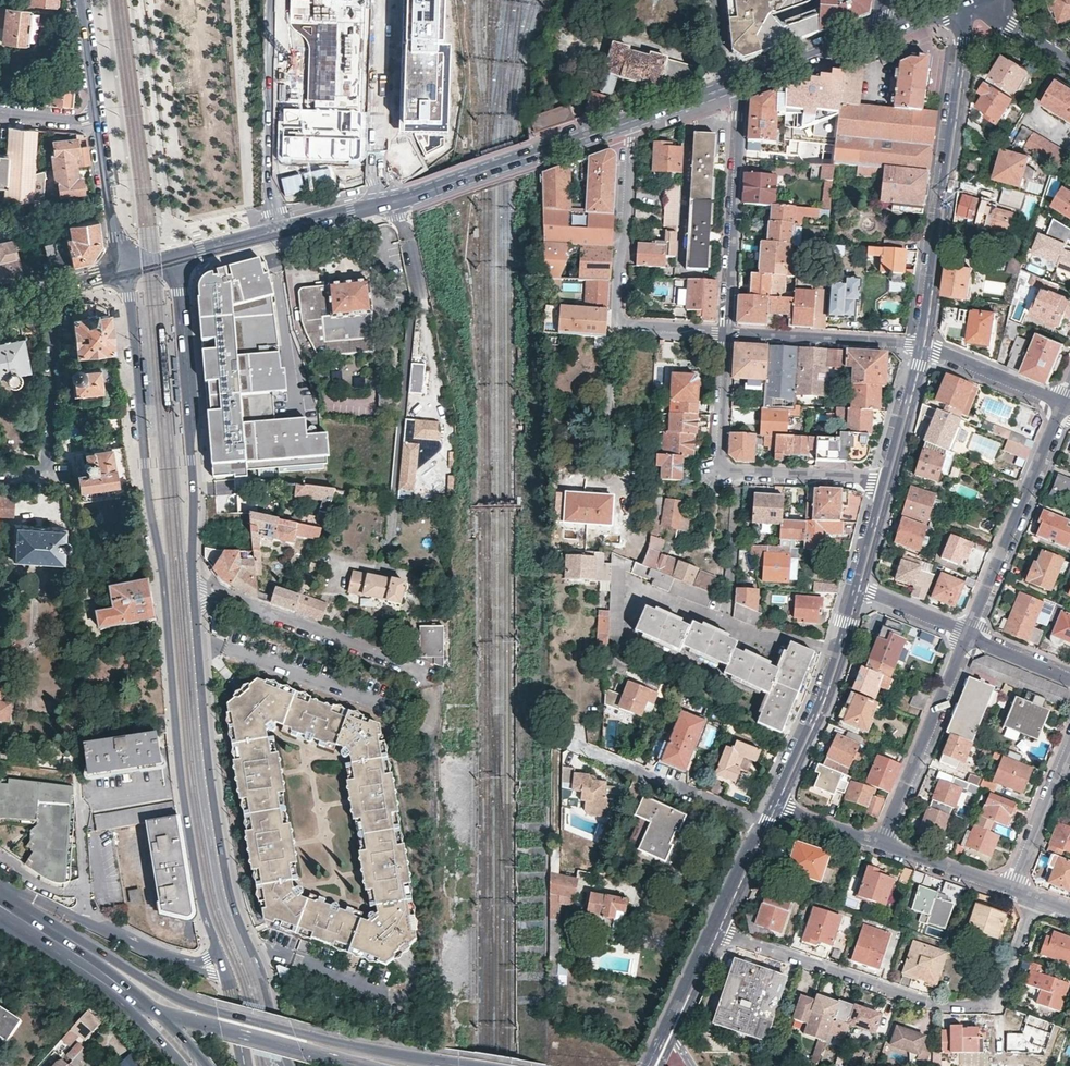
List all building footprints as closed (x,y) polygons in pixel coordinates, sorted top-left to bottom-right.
[(287,21),(289,27),(295,31),(301,36),(304,41),(306,54),(303,108),(279,108),(276,156),(280,160),(356,162),(360,160),(361,156),(366,0),(287,0),(287,21)] [(402,40),(398,134),(413,134),(444,135),(447,135),(448,51),(443,50),(444,0),(403,0),(402,40)] [(771,15),(769,0),(731,0),(732,16),(724,16),(725,30),(728,53),(740,62),(750,58),(762,54),(756,38),(771,15)] [(822,0),(817,0),(817,11),(786,22),(786,23),(782,25),(771,15),(756,38),(762,54),(793,43),(819,34),(819,27),(821,11),(822,0)] [(869,11),(871,0),(822,0),(821,11),(819,27),(819,34),(855,21),(862,18),(860,14),(869,11)] [(1054,9),(1055,8),(1061,23),(1069,19),(1069,0),(1051,0),(1054,9)] [(30,11),(0,8),(0,29),(4,29),(2,41),(26,43),(30,11)] [(614,14),(602,10),(597,26),(610,30),(614,14)] [(606,42),(559,28),(551,54),(598,68),(606,42)] [(707,38),(689,39),(691,54),(708,53),(707,38)] [(641,98),(693,80),(696,67),(649,53),(648,55),(627,49),(628,47),(612,42),(598,89),(600,91),(609,94),(612,92),(617,76),(620,78),(642,83),(645,84),(641,98)] [(888,52),(877,55),(879,59),(882,65),(891,62),(889,55),(888,52)] [(927,174),(936,113),(921,111),(928,57),(923,56),(918,56),(917,60),(910,59),(906,60),(899,63),(897,75),(894,75),(893,79),(896,80),(893,99),(890,99),(889,104),(893,105),(892,109),(857,105),(863,65),(864,60),(855,64),(843,68),(843,69),(838,115),(832,164),(854,167),(863,168),(927,174)] [(975,70),(974,76),(1011,98),(1014,92),(1015,93),(1027,73),(1026,72),(1026,71),(1026,70),(1019,65),(1018,67),(1004,58),(1001,59),(990,77),(989,76),(990,74),(975,65),(975,70)] [(843,68),(786,90),(785,96),(785,117),(798,118),(799,129),(811,129),(811,117),(838,115),(843,68)] [(1011,98),(974,76),(972,88),(983,95),(976,107),(986,114),(984,117),(996,125),(1012,99),(1011,98)] [(1057,81),(1043,106),(1069,122),(1069,89),(1057,81)] [(43,90),(42,103),(56,104),(71,106),(73,88),(51,86),(52,84),(49,85),(47,86),(45,87),(43,89),(43,90)] [(748,130),(747,144),(778,146),(779,146),(780,127),(776,127),(777,116),(785,117),(785,96),(786,90),(768,96),(750,103),(748,130)] [(583,118),(606,110),(609,100),(608,98),(592,93),(590,94),(583,118)] [(531,119),(536,134),(574,121),(569,106),(531,119)] [(980,136),(982,127),(968,118),(967,128),(980,136)] [(1015,140),(1059,167),(1068,153),(1024,126),(1015,140)] [(34,171),(36,148),(37,129),(22,128),(8,127),(6,156),(4,182),(3,193),(2,204),(32,201),(33,192),(34,171)] [(46,148),(48,130),(40,129),(37,129),(36,148),(46,148)] [(444,135),(413,134),(425,158),(444,149),(444,135)] [(709,271),(716,135),(705,135),(693,134),(692,157),(689,158),(688,170),(691,170),(688,232),(685,233),(684,237),(688,238),(686,269),(709,271)] [(53,169),(75,166),(73,152),(77,151),(75,138),(52,141),(53,154),(51,154),(53,169)] [(1014,147),(1006,142),(1003,150),(1002,150),(994,180),(1020,188),(1022,181),(1033,181),(1035,173),(1030,168),(1026,167),(1029,159),(1012,154),(1014,147)] [(653,172),(680,174),(681,150),(666,149),(666,145),(654,144),(653,172)] [(589,159),(587,205),(586,214),(613,215),(614,194),(617,157),(616,155),(615,154),(613,151),(610,152),(589,159)] [(77,179),(75,166),(53,169),(54,181),(55,181),(55,183),(58,183),(59,195),(83,191),(80,179),(77,179)] [(586,214),(587,205),(570,205),(570,200),(570,192),(569,172),(569,166),(541,176),(543,214),(586,214)] [(831,183),(832,168),(814,167),(813,167),(812,181),(831,183)] [(863,168),(854,167),(854,176),(862,177),(863,168)] [(927,174),(863,168),(862,177),(880,179),(879,202),(891,204),(892,204),(923,207),(925,190),(927,174)] [(744,189),(743,205),(770,207),(772,207),(774,177),(746,174),(744,189)] [(678,210),(680,185),(665,184),(664,209),(678,210)] [(1063,188),(1051,206),(1069,217),(1069,192),(1063,188)] [(1023,210),(1027,196),(1003,189),(999,202),(1023,210)] [(33,192),(32,201),(46,200),(45,190),(33,192)] [(984,198),(969,193),(962,213),(963,213),(972,216),(971,220),(1002,230),(1008,210),(983,202),(984,198)] [(57,198),(46,200),(47,207),(58,206),(57,198)] [(921,215),(923,207),(892,204),(891,204),(890,212),(921,215)] [(828,211),(772,207),(770,207),(769,223),(792,225),(793,213),(797,213),(797,216),(817,217),(817,215),(820,216),(820,218),(828,218),(828,211)] [(637,266),(665,268),(666,258),(675,258),(677,233),(678,210),(664,209),(663,228),(666,228),(665,243),(655,243),(655,246),(638,245),(637,266)] [(970,222),(971,220),(972,216),(963,213),(961,219),(970,222)] [(613,215),(586,214),(543,214),(544,246),(611,247),(613,215)] [(63,238),(70,264),(86,260),(87,259),(88,259),(89,258),(90,257),(98,242),(95,219),(68,223),(68,236),(63,238)] [(799,226),(792,225),(769,223),(767,223),(766,243),(790,245),(791,229),(799,229),(799,226)] [(1,282),(5,281),(22,277),(19,264),(8,224),(0,226),(0,277),(1,282)] [(826,247),(826,244),(827,237),(818,237),(817,247),(826,247)] [(41,261),(44,271),(70,264),(63,238),(42,243),(45,259),(41,261)] [(882,240),(882,249),(901,250),(901,241),(882,240)] [(790,245),(766,243),(760,243),(758,275),(777,277),(795,278),(796,267),(789,267),(790,245)] [(842,256),(843,246),(826,244),(826,247),(824,268),(834,269),(835,255),(842,256)] [(611,247),(544,246),(546,279),(547,279),(562,280),(587,280),(609,281),(610,270),(611,251),(611,247)] [(882,249),(867,248),(866,261),(870,261),(870,255),(881,256),(880,273),(890,274),(903,274),(904,251),(901,250),(882,249)] [(262,256),(213,268),(205,279),(199,296),(210,414),(205,443),(207,479),(246,480),(340,477),(336,445),(312,446),(310,426),(252,434),(244,397),(289,393),(283,360),(240,363),(233,309),(273,292),(262,256)] [(1020,267),(1021,260),(1017,258),(1013,272),(1018,274),(1020,267)] [(19,264),(22,277),(36,273),(32,260),(19,264)] [(946,271),(943,294),(954,296),(954,298),(963,299),(963,296),(965,297),(970,268),(947,264),(946,271)] [(815,284),(816,269),(796,267),(795,278),(795,283),(815,284)] [(1033,273),(1030,284),(1044,289),(1041,298),(1039,298),(1032,314),(1050,322),(1049,325),(1056,328),(1057,326),(1060,327),(1065,316),(1067,311),(1069,312),(1069,299),(1056,293),(1060,285),(1034,274),(1033,273)] [(758,275),(750,274),(749,297),(767,298),(779,299),(780,292),(776,291),(777,277),(758,275)] [(902,282),(903,274),(890,274),(890,281),(902,282)] [(562,280),(547,279),(547,289),(562,289),(562,280)] [(716,301),(717,283),(675,280),(674,280),(671,279),(671,285),(688,286),(686,312),(697,313),(697,317),(702,318),(702,322),(715,324),(716,301)] [(857,303),(859,280),(843,279),(843,285),(829,284),(827,318),(842,320),(843,319),(854,319),(855,303),(857,303)] [(609,281),(587,280),(585,303),(575,302),(574,309),(546,307),(545,334),(606,339),(606,337),(606,329),(608,296),(609,281)] [(373,316),(370,282),(301,287),(300,287),(299,288),(298,290),(298,293),(301,320),(303,326),(304,332),(313,352),(316,354),(318,354),(320,355),(322,354),(373,352),(371,316),(373,316)] [(669,295),(669,283),(654,282),(653,295),(669,295)] [(812,329),(815,293),(794,291),(793,299),(779,299),(767,298),(766,314),(770,314),(788,315),(787,328),(796,329),(812,329)] [(815,293),(812,329),(824,330),(825,316),(823,316),(825,293),(815,293)] [(767,298),(749,297),(748,297),(737,296),(736,308),(735,324),(756,326),(765,327),(766,314),(767,298)] [(77,354),(113,349),(110,324),(108,307),(93,301),(85,302),(81,302),(71,305),(77,354)] [(994,312),(973,308),(973,309),(972,316),(966,316),(964,330),(969,331),(968,341),(990,344),(994,312)] [(5,373),(5,376),(4,377),(4,379),(5,381),(6,382),(8,383),(9,384),(11,384),(12,384),(14,383),(15,383),(16,381),(17,380),(17,379),(17,376),(17,375),(15,373),(14,371),(27,368),(19,317),(0,322),(0,375),(5,373)] [(1020,325),(1007,320),(1003,335),(1014,340),(1010,350),(1012,351),(1006,366),(1024,374),(1047,383),(1064,343),(1038,333),(1037,332),(1027,357),(1021,355),(1027,340),(1016,335),(1020,325)] [(748,380),(765,381),(768,348),(755,347),(735,346),(733,382),(737,382),(737,379),(748,380)] [(795,407),(798,350),(793,350),(768,348),(765,381),(764,394),(763,409),(796,411),(796,407),(795,407)] [(815,351),(798,350),(795,407),(796,407),(801,407),(826,408),(828,371),(828,352),(815,351)] [(835,352),(828,352),(828,371),(839,372),(839,384),(844,385),(845,368),(845,353),(835,352)] [(846,353),(845,353),(845,368),(852,369),(852,385),(852,386),(853,386),(879,387),(893,387),(897,371),(900,361),(896,356),(872,355),(846,353)] [(116,375),(115,364),(79,369),(78,369),(76,369),(74,369),(73,370),(72,371),(71,372),(70,374),(70,375),(70,377),(70,379),(71,380),(73,395),(78,394),(79,403),(103,401),(103,391),(118,389),(116,375)] [(425,367),(411,365),(410,373),(408,394),(408,395),(422,396),(425,367)] [(672,375),(670,413),(697,415),(699,380),(695,375),(672,375)] [(972,386),(947,375),(936,401),(924,396),(922,404),(947,414),(958,419),(960,414),(972,386)] [(764,394),(765,381),(748,380),(747,393),(764,394)] [(877,411),(879,387),(853,386),(852,410),(877,411)] [(979,389),(972,386),(960,414),(967,417),(979,389)] [(947,414),(922,404),(919,413),(933,419),(924,442),(925,442),(945,451),(956,425),(960,427),(963,421),(958,419),(947,414)] [(764,435),(776,436),(797,437),(797,433),(788,432),(789,416),(800,416),(801,407),(796,407),(796,411),(763,409),(762,409),(761,435),(764,435)] [(887,412),(877,411),(852,410),(838,409),(837,416),(840,420),(847,420),(846,431),(841,431),(840,434),(869,435),(870,436),(872,422),(883,422),(887,412)] [(669,413),(669,418),(668,432),(696,434),(697,415),(670,413),(669,413)] [(415,422),(405,421),(404,432),(403,445),(401,463),(398,499),(415,501),(418,473),(419,463),(429,453),(432,454),(434,455),(437,454),(440,452),(441,451),(442,448),(442,445),(441,442),(440,440),(440,437),(429,423),(424,427),(415,426),(415,422)] [(956,425),(945,451),(949,453),(950,453),(961,427),(960,427),(956,425)] [(997,425),(993,434),(1006,439),(1024,447),(1028,438),(997,425)] [(657,452),(657,455),(683,457),(694,457),(696,434),(668,432),(662,432),(658,432),(658,435),(664,436),(663,453),(657,452)] [(754,463),(755,435),(731,434),(730,445),(729,456),(735,462),(754,463)] [(869,435),(840,434),(839,434),(838,439),(818,438),(817,460),(817,462),(843,464),(846,464),(847,460),(854,461),(857,460),(860,458),(862,454),(865,446),(869,435)] [(776,450),(776,436),(764,435),(764,445),(769,445),(768,450),(776,450)] [(797,437),(776,436),(776,450),(775,459),(783,460),(783,457),(784,455),(785,455),(806,457),(806,460),(817,460),(818,438),(816,438),(797,437)] [(1024,447),(1006,439),(1002,451),(1025,460),(1029,449),(1024,447)] [(937,481),(945,451),(925,442),(915,475),(937,481)] [(127,460),(124,444),(93,450),(93,452),(85,453),(87,465),(86,465),(87,471),(77,473),(80,489),(130,480),(127,460)] [(854,461),(847,460),(846,464),(852,464),(856,463),(860,462),(864,459),(866,456),(868,452),(869,447),(865,446),(862,454),(860,458),(857,460),(854,461)] [(419,463),(418,473),(440,452),(437,454),(434,455),(432,454),(429,453),(419,463)] [(657,455),(657,465),(663,466),(662,474),(656,474),(656,479),(663,480),(681,480),(683,457),(657,455)] [(87,471),(86,465),(76,467),(77,473),(87,471)] [(1058,476),(1050,496),(1069,504),(1069,480),(1058,476)] [(437,498),(436,504),(452,506),(453,491),(453,479),(448,478),(447,499),(437,498)] [(663,480),(656,479),(655,487),(649,545),(649,550),(648,552),(642,566),(690,585),(697,568),(659,552),(664,539),(658,537),(659,520),(656,520),(658,496),(662,496),(663,480)] [(784,487),(775,486),(773,496),(755,495),(752,523),(781,525),(781,521),(784,487)] [(324,529),(335,492),(306,488),(304,498),(323,502),(319,512),(317,520),(318,521),(316,528),(324,529)] [(925,522),(934,495),(911,488),(903,514),(925,522)] [(805,522),(804,550),(848,553),(851,539),(841,539),(842,535),(852,536),(854,531),(856,523),(812,521),(814,489),(808,489),(805,522)] [(839,491),(814,489),(812,521),(856,523),(861,506),(863,496),(854,492),(839,491)] [(0,492),(0,524),(5,524),(5,515),(11,515),(12,499),(9,499),(9,492),(0,492)] [(559,493),(559,495),(558,505),(557,522),(578,523),(599,525),(613,526),(615,496),(559,493)] [(227,495),(218,495),(216,513),(227,513),(240,513),(240,494),(236,494),(227,495)] [(683,503),(668,500),(663,526),(678,529),(690,531),(693,514),(681,512),(683,503)] [(1067,521),(1042,511),(1039,520),(1042,521),(1036,536),(1047,541),(1048,539),(1055,542),(1054,543),(1067,549),(1069,541),(1069,529),(1066,527),(1067,521)] [(280,520),(250,514),(251,525),(252,533),(262,536),(277,539),(280,520)] [(324,529),(316,528),(280,520),(277,539),(276,542),(294,545),(296,537),(320,541),(324,529)] [(923,535),(926,529),(902,520),(895,542),(916,551),(920,543),(925,545),(928,537),(923,535)] [(781,521),(781,525),(779,548),(786,548),(787,540),(800,541),(799,549),(804,550),(805,522),(781,521)] [(62,560),(71,561),(72,540),(64,540),(64,527),(15,524),(12,558),(61,561),(62,560)] [(262,536),(252,533),(252,535),(254,550),(255,559),(257,576),(262,575),(259,548),(262,536)] [(968,555),(972,546),(950,537),(941,558),(958,565),(963,553),(968,555)] [(649,550),(649,545),(638,540),(628,560),(642,566),(648,552),(649,550)] [(786,548),(779,548),(750,545),(750,553),(760,554),(760,560),(765,561),(764,582),(786,583),(788,582),(788,580),(795,581),(797,560),(794,560),(795,556),(788,555),(788,548),(786,548)] [(214,569),(225,550),(219,550),(218,550),(205,547),(205,559),(209,564),(214,569)] [(240,550),(226,550),(225,550),(214,569),(216,571),(223,581),(227,583),(231,585),(239,570),(240,567),(240,566),(237,563),(236,566),(232,563),(234,560),(240,560),(240,550)] [(611,582),(612,554),(584,552),(584,555),(562,553),(561,572),(567,573),(567,579),(611,582)] [(1050,591),(1062,561),(1042,553),(1038,565),(1034,563),(1027,581),(1050,591)] [(690,585),(642,566),(628,560),(612,554),(611,582),(609,612),(607,646),(621,647),(626,571),(653,583),(652,585),(707,608),(712,595),(692,586),(690,585)] [(919,600),(925,603),(935,577),(922,572),(925,564),(906,558),(897,580),(915,589),(912,597),(919,600)] [(260,600),(257,576),(255,559),(240,560),(240,566),(240,567),(239,570),(231,585),(243,592),(252,598),(260,600)] [(697,576),(692,586),(712,595),(716,596),(722,582),(715,579),(716,577),(700,570),(697,576)] [(387,604),(401,606),(406,584),(393,580),(392,582),(354,573),(349,593),(388,602),(387,604)] [(954,608),(963,585),(942,576),(933,598),(954,608)] [(303,595),(305,589),(309,579),(304,577),(299,590),(301,591),(300,597),(279,589),(273,605),(283,608),(298,613),(303,595)] [(141,633),(158,630),(155,610),(149,581),(111,589),(115,610),(98,613),(101,629),(139,622),(141,633)] [(821,586),(821,593),(837,595),(839,587),(821,586)] [(735,604),(761,615),(762,606),(757,606),(758,591),(736,589),(735,604)] [(837,595),(821,593),(819,593),(818,598),(795,597),(794,618),(804,619),(804,622),(817,623),(818,609),(833,610),(837,595)] [(1041,603),(1019,594),(1011,613),(1034,622),(1041,603)] [(321,602),(303,595),(298,613),(309,617),(316,620),(321,602)] [(1055,603),(1049,601),(1046,610),(1051,612),(1055,603)] [(1069,643),(1069,616),(1061,612),(1063,607),(1055,603),(1051,612),(1048,621),(1056,624),(1051,635),(1051,637),(1051,638),(1051,639),(1051,640),(1052,641),(1053,642),(1053,643),(1054,643),(1055,644),(1056,644),(1058,645),(1059,644),(1060,644),(1061,643),(1062,643),(1063,642),(1064,641),(1069,643)] [(757,626),(761,615),(735,604),(734,617),(757,626)] [(781,734),(814,653),(790,643),(779,671),(734,650),(737,644),(692,623),(690,628),(645,608),(635,631),(679,652),(681,647),(726,668),(723,674),(768,696),(757,725),(781,734)] [(599,612),(598,642),(598,651),(606,651),(607,646),(609,612),(599,612)] [(1034,622),(1011,613),(1003,631),(1036,645),(1045,626),(1042,625),(1040,632),(1031,628),(1034,622)] [(443,628),(421,628),(421,661),(422,661),(429,664),(441,669),(443,670),(443,628)] [(908,642),(890,634),(886,642),(877,639),(872,652),(869,659),(871,660),(892,669),(902,645),(907,647),(908,642)] [(618,660),(606,653),(606,665),(613,669),(618,660)] [(969,668),(997,680),(1004,683),(1069,710),(1069,708),(1069,700),(1065,690),(1040,679),(999,662),(985,656),(972,662),(971,664),(969,668)] [(892,669),(871,660),(866,670),(888,678),(892,669)] [(888,678),(866,670),(861,667),(853,688),(873,698),(878,686),(888,689),(889,684),(900,689),(903,685),(888,678)] [(958,704),(947,733),(951,735),(971,743),(993,689),(969,679),(958,704)] [(345,947),(343,952),(359,958),(361,953),(373,958),(372,962),(381,966),(390,959),(387,956),(401,945),(404,948),(413,941),(411,932),(408,933),(406,917),(409,916),(407,902),(404,902),(401,886),(407,885),(405,871),(394,872),(395,869),(395,866),(394,864),(403,863),(401,847),(395,847),(393,832),(390,816),(396,815),(394,798),(383,800),(384,798),(384,796),(383,794),(382,792),(393,791),(390,775),(384,776),(382,760),(379,740),(383,739),(381,726),(370,722),(368,727),(346,719),(331,714),(333,709),(310,700),(308,705),(293,699),(266,689),(268,684),(258,680),(257,681),(250,686),(253,690),(239,701),(236,698),(227,705),(228,714),(233,713),(235,729),(231,729),(232,739),(233,744),(238,743),(240,759),(235,760),(238,776),(248,775),(247,777),(247,779),(248,780),(249,782),(239,783),(241,800),(246,799),(248,814),(251,830),(246,831),(249,847),(259,846),(258,849),(258,850),(259,852),(260,854),(250,855),(252,871),(257,870),(259,885),(255,885),(260,920),(262,921),(269,924),(271,920),(292,928),(307,933),(305,938),(318,942),(329,946),(331,942),(345,947)] [(623,696),(605,689),(604,705),(618,710),(619,708),(647,719),(656,694),(629,683),(623,696)] [(293,699),(294,694),(268,684),(266,689),(293,699)] [(253,690),(250,686),(236,698),(239,701),(253,690)] [(930,696),(915,690),(909,705),(923,711),(924,708),(927,702),(930,696)] [(882,706),(852,693),(847,705),(850,706),(843,723),(867,733),(872,720),(870,719),(874,711),(879,714),(882,706)] [(1015,698),(1003,726),(1036,740),(1047,712),(1033,706),(1036,698),(1025,693),(1022,701),(1015,698)] [(308,705),(310,700),(294,694),(293,699),(308,705)] [(9,721),(11,704),(0,703),(0,721),(9,721)] [(346,719),(348,714),(341,712),(333,709),(331,714),(346,719)] [(684,772),(704,721),(681,712),(662,762),(684,772)] [(167,731),(165,715),(165,714),(155,714),(157,733),(167,731)] [(368,727),(370,722),(348,714),(346,719),(368,727)] [(560,732),(572,737),(573,717),(560,718),(560,732)] [(280,734),(290,738),(292,732),(282,728),(280,734)] [(837,737),(824,766),(847,775),(852,764),(857,767),(862,756),(857,754),(860,747),(861,743),(863,738),(848,732),(845,740),(837,737)] [(157,733),(84,743),(89,776),(162,765),(157,733)] [(972,743),(971,743),(951,735),(941,759),(946,761),(945,764),(967,773),(971,767),(964,764),(972,743)] [(873,742),(863,738),(861,743),(871,747),(873,742)] [(277,754),(275,739),(268,739),(271,755),(277,754)] [(756,763),(761,751),(737,741),(735,747),(733,746),(732,749),(726,747),(716,774),(736,782),(742,769),(739,768),(735,766),(739,755),(744,758),(756,763)] [(324,750),(333,754),(335,748),(326,745),(324,750)] [(1001,755),(994,752),(991,758),(998,761),(1001,755)] [(1021,791),(1031,767),(1003,754),(992,779),(1021,791)] [(739,768),(744,758),(739,755),(735,766),(739,768)] [(896,778),(900,767),(878,758),(867,784),(870,785),(890,793),(896,778)] [(384,776),(390,775),(388,759),(386,759),(382,760),(384,776)] [(824,766),(816,763),(813,769),(817,771),(816,773),(820,774),(814,788),(835,796),(837,791),(843,793),(845,787),(848,782),(855,779),(847,775),(824,766)] [(345,765),(348,781),(354,780),(351,764),(345,765)] [(574,770),(562,769),(562,784),(573,785),(574,792),(582,793),(582,799),(586,799),(586,810),(596,811),(596,817),(607,817),(608,807),(607,807),(607,801),(614,802),(614,788),(606,787),(606,783),(597,782),(594,782),(591,782),(590,780),(587,780),(587,776),(574,775),(574,770)] [(979,785),(983,777),(970,772),(967,780),(979,785)] [(940,777),(932,797),(933,797),(930,804),(949,812),(952,805),(954,806),(962,787),(976,792),(979,785),(967,780),(954,774),(952,781),(940,777)] [(983,777),(979,785),(993,790),(997,783),(983,777)] [(867,784),(855,779),(853,782),(852,782),(851,782),(844,799),(866,808),(864,813),(879,819),(882,810),(885,802),(883,800),(883,798),(878,796),(877,799),(873,797),(875,791),(868,788),(870,785),(867,784)] [(71,795),(74,795),(74,786),(5,781),(0,781),(0,818),(6,818),(36,820),(36,825),(30,831),(34,834),(29,841),(34,844),(31,849),(30,850),(33,851),(28,859),(33,862),(29,867),(34,870),(43,876),(44,875),(45,876),(44,877),(51,880),(56,882),(64,883),(66,866),(70,867),(71,858),(66,857),(67,844),(72,844),(73,835),(68,834),(70,805),(71,795)] [(648,786),(634,781),(627,799),(640,804),(635,816),(639,818),(650,823),(640,847),(638,850),(665,863),(673,846),(669,845),(675,831),(679,832),(685,817),(643,797),(648,786)] [(981,817),(969,812),(965,820),(976,825),(988,830),(991,822),(1005,827),(1014,803),(990,794),(981,817)] [(148,822),(177,818),(175,803),(94,815),(97,831),(148,822)] [(949,812),(930,804),(919,830),(939,838),(949,812)] [(287,825),(285,808),(279,809),(282,825),(287,825)] [(393,832),(399,831),(397,815),(396,815),(390,816),(393,832)] [(909,816),(906,824),(917,828),(920,821),(909,816)] [(182,847),(177,818),(148,822),(162,912),(188,918),(189,918),(191,916),(192,914),(192,912),(192,908),(182,847)] [(628,841),(640,847),(650,823),(639,818),(628,841)] [(354,821),(356,837),(363,836),(360,820),(354,821)] [(988,830),(976,825),(973,831),(968,829),(961,845),(966,848),(967,846),(985,853),(989,842),(994,844),(998,833),(988,830)] [(1048,854),(1054,856),(1061,859),(1064,852),(1069,854),(1069,829),(1060,825),(1048,854)] [(395,847),(401,847),(399,831),(393,832),(395,847)] [(673,846),(679,832),(675,831),(669,845),(673,846)] [(356,837),(359,853),(365,852),(363,836),(356,837)] [(989,842),(985,853),(989,855),(994,844),(989,842)] [(819,883),(830,854),(796,843),(787,871),(819,883)] [(858,858),(860,852),(861,847),(850,843),(849,848),(847,854),(858,858)] [(576,879),(580,857),(558,853),(559,849),(550,847),(550,864),(550,926),(550,930),(559,930),(560,930),(560,905),(572,907),(578,879),(576,879)] [(1061,859),(1054,856),(1049,867),(1054,870),(1049,884),(1069,892),(1069,863),(1061,859)] [(29,867),(33,862),(28,859),(24,864),(29,867)] [(296,879),(294,865),(288,866),(290,880),(296,879)] [(885,906),(895,880),(878,875),(879,871),(868,867),(858,897),(885,906)] [(909,887),(915,872),(904,868),(899,883),(909,887)] [(963,909),(969,890),(945,881),(941,894),(920,888),(913,911),(921,914),(918,922),(927,926),(927,924),(943,930),(951,905),(963,909)] [(140,902),(138,890),(129,891),(131,903),(140,902)] [(364,891),(367,907),(373,906),(370,890),(364,891)] [(314,896),(305,893),(303,899),(312,903),(314,896)] [(986,907),(990,897),(979,893),(975,904),(986,907)] [(626,901),(591,894),(587,914),(590,915),(587,927),(617,933),(620,921),(621,919),(623,912),(624,912),(626,901)] [(781,934),(792,902),(766,894),(755,926),(781,934)] [(986,907),(975,904),(968,929),(993,937),(1002,913),(986,907)] [(358,913),(348,909),(346,915),(356,918),(358,913)] [(832,946),(842,918),(814,909),(803,940),(815,945),(816,942),(832,946)] [(271,920),(269,924),(291,932),(292,928),(271,920)] [(879,969),(891,934),(865,926),(853,961),(879,969)] [(292,928),(291,932),(305,938),(307,933),(292,928)] [(568,976),(568,941),(559,942),(559,935),(550,935),(549,1008),(557,1013),(559,976),(568,976)] [(1054,935),(1051,945),(1045,944),(1041,954),(1069,965),(1069,940),(1054,935)] [(939,974),(946,953),(915,941),(904,972),(929,981),(933,972),(939,974)] [(331,942),(329,946),(343,952),(345,947),(331,942)] [(387,956),(390,959),(404,948),(401,945),(387,956)] [(361,953),(359,958),(372,962),(373,958),(361,953)] [(789,981),(790,977),(735,959),(734,962),(737,964),(784,980),(789,981)] [(717,1022),(737,964),(734,962),(713,1021),(717,1022)] [(784,980),(737,964),(717,1022),(763,1038),(784,980)] [(1069,987),(1069,980),(1062,977),(1061,982),(1043,975),(1045,968),(1031,964),(1028,972),(1031,973),(1027,986),(1042,992),(1037,1006),(1061,1014),(1069,987)] [(935,983),(939,974),(933,972),(929,981),(935,983)] [(768,1040),(789,981),(784,980),(763,1038),(768,1040)] [(833,1018),(837,1007),(818,1000),(817,1002),(803,998),(795,1021),(808,1025),(804,1036),(817,1040),(825,1043),(828,1036),(834,1019),(833,1018)] [(849,1025),(856,1007),(839,1001),(837,1007),(833,1018),(834,1019),(849,1025)] [(22,1021),(0,1006),(0,1037),(7,1042),(22,1021)] [(849,1025),(875,1034),(881,1016),(856,1007),(849,1025)] [(102,1022),(87,1009),(69,1030),(61,1039),(53,1048),(61,1055),(69,1045),(80,1034),(86,1040),(102,1022)] [(843,1041),(849,1025),(834,1019),(828,1036),(843,1041)] [(763,1038),(717,1022),(713,1021),(712,1024),(766,1044),(768,1040),(763,1038)] [(951,1031),(941,1031),(942,1054),(952,1054),(951,1049),(961,1050),(961,1054),(984,1054),(983,1039),(979,1038),(979,1030),(968,1029),(968,1032),(963,1032),(963,1026),(951,1027),(951,1031)] [(926,1037),(897,1027),(891,1046),(919,1056),(918,1060),(927,1064),(933,1046),(924,1043),(926,1037)] [(817,1065),(825,1043),(817,1040),(808,1065),(817,1065)] [(73,1060),(82,1051),(85,1046),(80,1042),(71,1053),(70,1053),(68,1055),(73,1060)] [(85,1054),(82,1051),(73,1060),(70,1063),(68,1065),(74,1065),(85,1054)] [(126,1055),(116,1065),(138,1065),(126,1055)]
